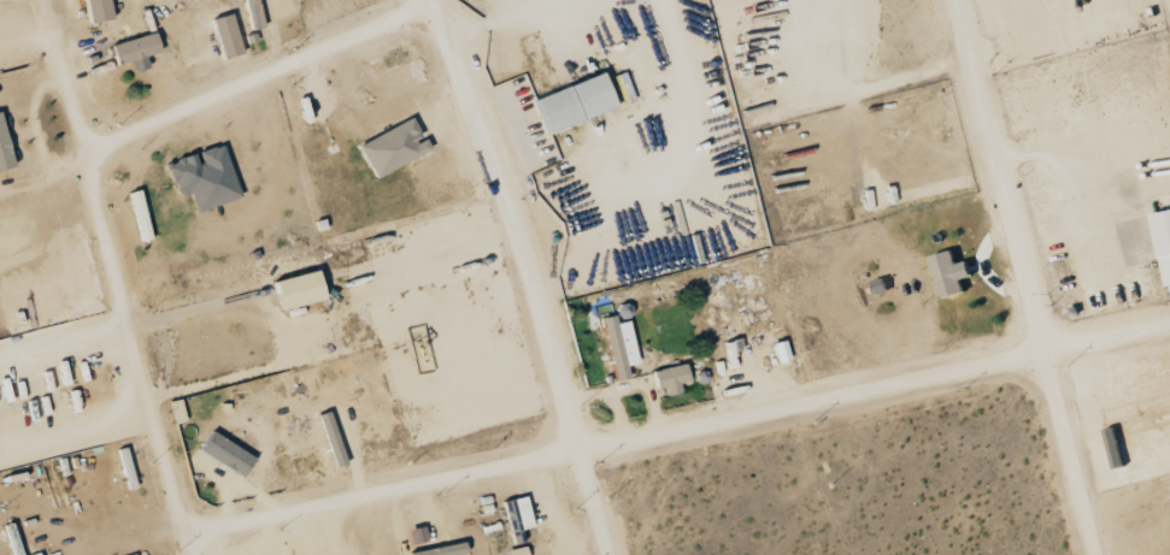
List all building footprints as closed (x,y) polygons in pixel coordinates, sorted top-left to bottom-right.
[(93,23),(116,18),(111,0),(87,0),(93,23)] [(259,0),(247,0),(251,29),(262,28),(259,0)] [(244,53),(232,14),(213,20),(224,59),(244,53)] [(113,46),(119,65),(162,52),(156,32),(113,46)] [(535,98),(546,134),(618,110),(607,75),(535,98)] [(16,167),(2,112),(0,113),(0,171),(16,167)] [(375,177),(430,153),(415,119),(360,143),(375,177)] [(243,197),(225,144),(198,153),(168,163),(180,197),(191,193),(198,213),(243,197)] [(1169,293),(1169,213),(1156,215),(1169,293)] [(967,293),(955,251),(933,258),(945,299),(967,293)] [(277,281),(284,311),(327,300),(320,271),(277,281)] [(631,321),(617,323),(616,316),(605,318),(617,381),(630,378),(628,366),(639,364),(631,321)] [(777,363),(791,361),(787,341),(774,343),(777,363)] [(668,397),(682,393),(680,384),(691,381),(686,364),(654,372),(659,389),(665,387),(668,397)] [(256,454),(210,434),(201,455),(247,476),(256,454)] [(535,527),(527,496),(504,502),(515,544),(525,542),(522,530),(535,527)] [(466,544),(411,552),(412,554),(467,554),(466,544)]
